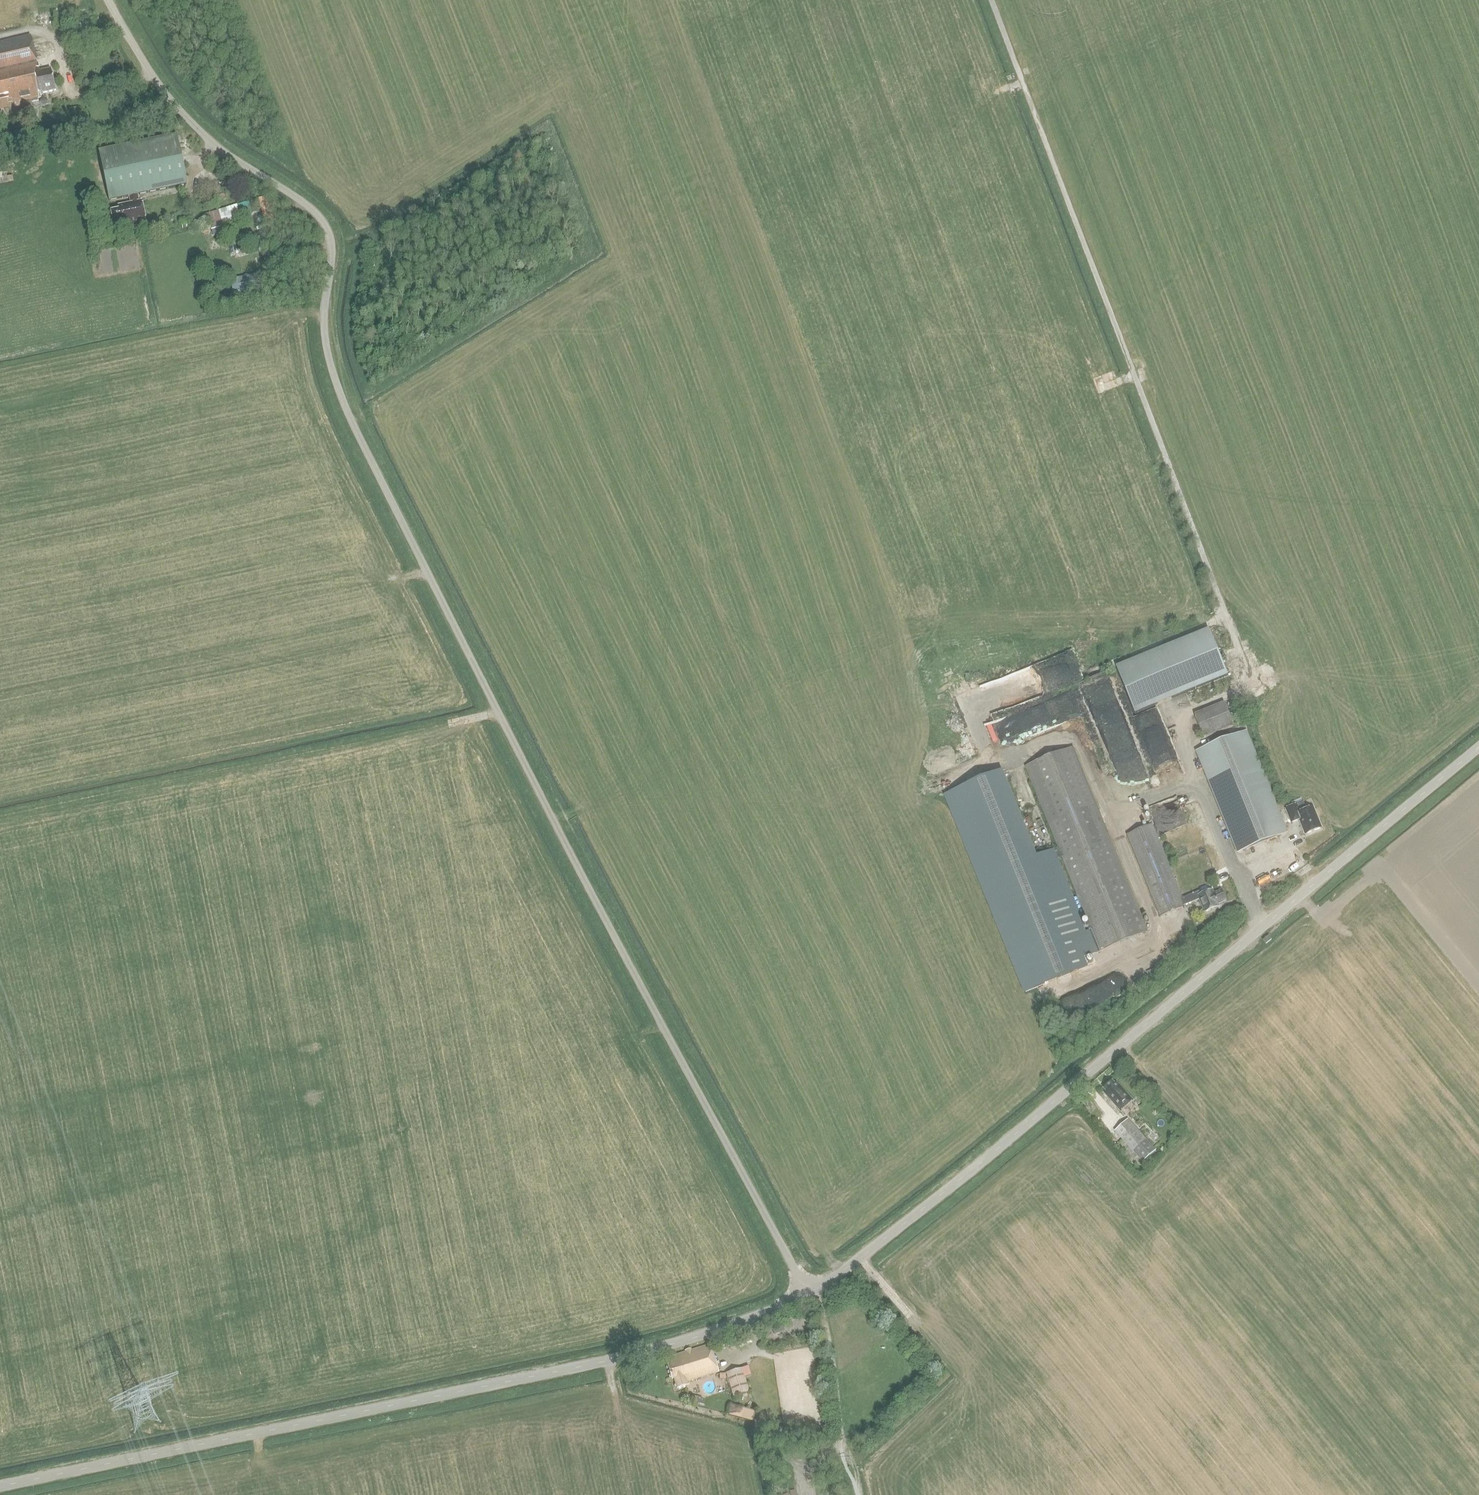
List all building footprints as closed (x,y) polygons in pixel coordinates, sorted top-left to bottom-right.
[(38,73),(30,37),(0,44),(0,109),(23,104),(23,102),(41,98),(40,94),(56,90),(51,70),(38,73)] [(83,122),(80,128),(88,132),(91,126),(83,122)] [(188,185),(178,135),(99,152),(109,201),(130,197),(131,203),(119,206),(120,210),(111,212),(114,225),(122,223),(123,227),(130,226),(130,227),(147,224),(142,201),(139,202),(138,195),(188,185)] [(0,171),(0,184),(14,181),(12,169),(0,171)] [(255,198),(256,209),(273,208),(272,197),(255,198)] [(252,215),(248,202),(219,211),(207,215),(211,230),(223,227),(222,224),(252,215)] [(181,222),(183,229),(195,226),(193,219),(181,222)] [(254,276),(231,280),(233,293),(263,287),(260,274),(254,275),(254,276)] [(1136,711),(1160,702),(1229,674),(1211,627),(1118,664),(1136,711)] [(1033,707),(989,721),(997,747),(1007,744),(1002,726),(1025,719),(1029,729),(1021,732),(1023,737),(1078,720),(1072,702),(1035,714),(1033,707)] [(1203,737),(1234,726),(1225,702),(1194,714),(1203,737)] [(1248,732),(1198,751),(1239,854),(1288,834),(1248,732)] [(1101,953),(1116,947),(1148,933),(1097,803),(1074,747),(1025,766),(1059,850),(1062,857),(1091,930),(1101,953)] [(1171,752),(1172,757),(1161,757),(1162,767),(1175,766),(1174,758),(1177,758),(1177,751),(1171,752)] [(1132,777),(1146,769),(1140,759),(1126,766),(1132,777)] [(1003,771),(944,795),(1024,994),(1088,968),(1085,959),(1101,953),(1091,930),(1086,932),(1082,922),(1084,922),(1058,859),(1062,857),(1059,850),(1055,852),(1054,849),(1037,856),(1003,771)] [(1301,814),(1298,805),(1287,810),(1293,823),(1300,820),(1307,835),(1323,829),(1315,808),(1301,814)] [(1039,806),(1034,808),(1039,817),(1043,814),(1039,806)] [(1212,890),(1203,894),(1202,891),(1183,899),(1153,825),(1128,835),(1160,916),(1185,906),(1200,900),(1205,913),(1219,907),(1218,904),(1226,901),(1222,890),(1214,893),(1212,890)] [(1121,1111),(1133,1100),(1117,1082),(1115,1084),(1113,1081),(1104,1089),(1107,1091),(1105,1093),(1121,1111)] [(1128,1120),(1115,1132),(1143,1162),(1156,1150),(1128,1120)] [(777,1327),(771,1329),(772,1334),(779,1332),(785,1330),(783,1325),(777,1327)] [(686,1382),(718,1373),(710,1345),(666,1359),(673,1379),(675,1379),(678,1388),(687,1385),(686,1382)] [(748,1366),(742,1367),(745,1377),(751,1375),(748,1366)] [(734,1396),(750,1391),(742,1367),(726,1372),(734,1396)] [(702,1398),(690,1395),(693,1403),(704,1405),(702,1398)] [(756,1411),(730,1404),(727,1414),(753,1421),(756,1411)]
